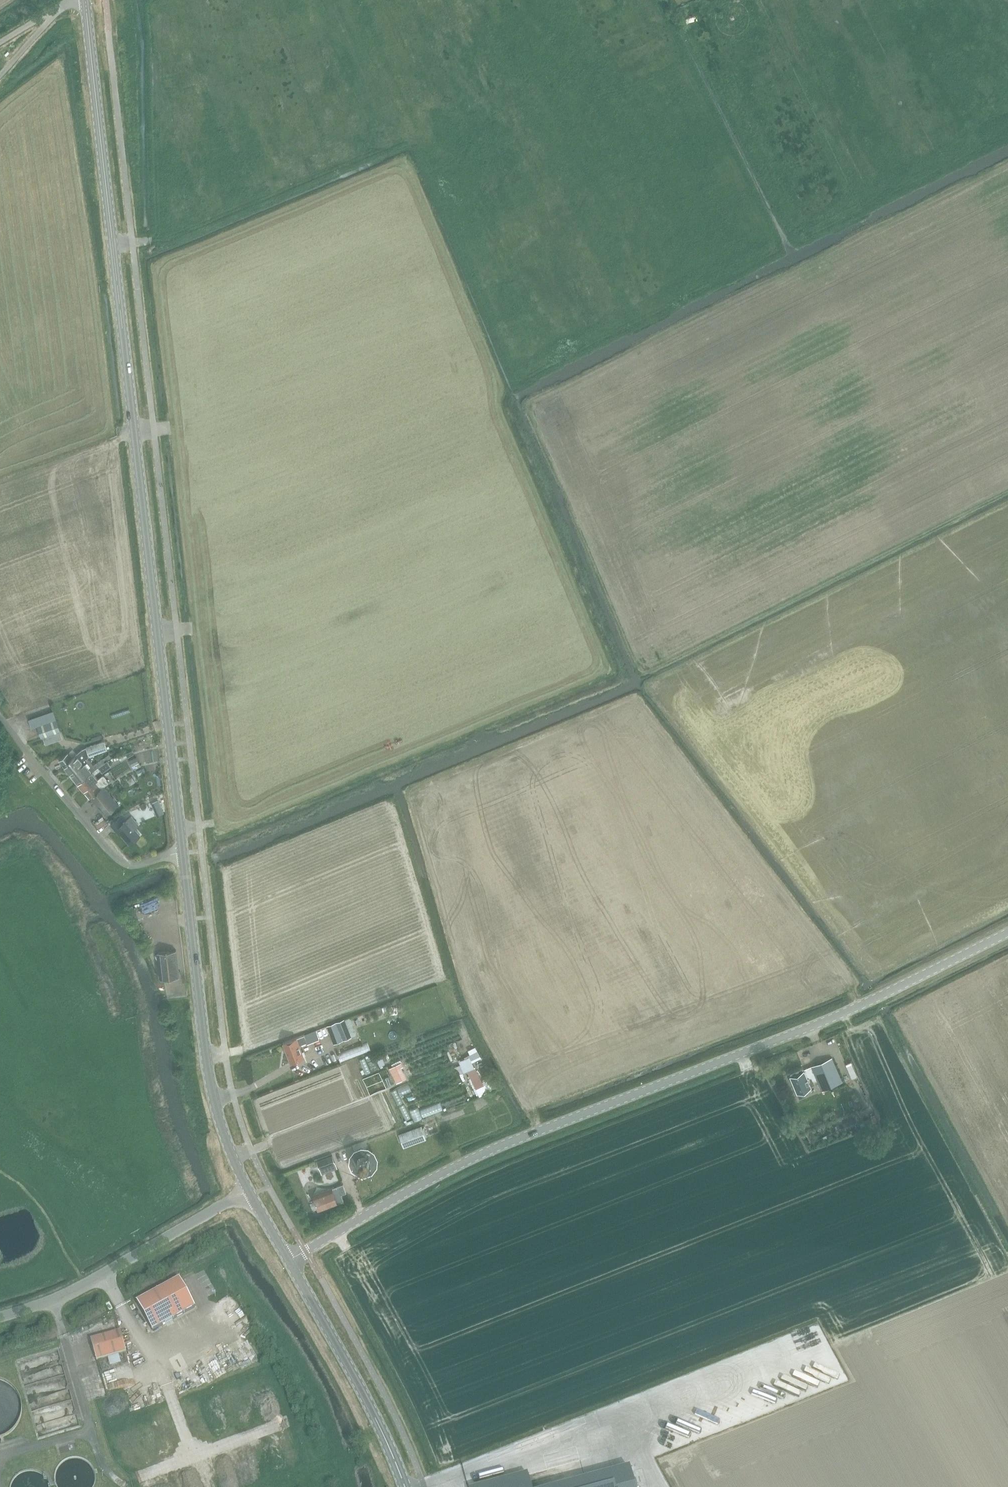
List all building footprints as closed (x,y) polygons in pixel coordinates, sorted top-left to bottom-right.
[(37,725),(57,719),(53,710),(29,718),(32,727),(37,725)] [(57,719),(37,725),(41,736),(60,730),(57,719)] [(60,761),(71,774),(88,759),(91,754),(106,749),(103,741),(81,749),(71,758),(68,755),(60,761)] [(146,751),(139,754),(142,763),(150,760),(146,751)] [(93,765),(88,759),(71,774),(73,776),(71,777),(77,784),(107,760),(111,756),(108,752),(93,765)] [(132,765),(139,761),(136,756),(129,760),(132,765)] [(83,788),(84,790),(97,778),(94,774),(100,769),(102,772),(111,765),(107,760),(77,784),(81,789),(83,788)] [(113,771),(106,775),(109,782),(117,777),(113,771)] [(103,775),(98,779),(97,778),(84,790),(106,814),(118,804),(104,786),(109,782),(103,775)] [(129,843),(139,835),(133,828),(138,824),(131,816),(124,822),(119,817),(111,824),(116,830),(117,830),(129,843)] [(157,952),(160,978),(179,976),(176,950),(157,952)] [(350,1017),(345,1019),(327,1026),(334,1043),(356,1034),(350,1017)] [(304,1057),(299,1045),(307,1042),(307,1043),(319,1039),(316,1030),(283,1043),(290,1062),(304,1057)] [(380,1048),(378,1039),(363,1043),(361,1037),(346,1041),(350,1055),(380,1048)] [(481,1049),(471,1053),(486,1091),(496,1087),(485,1056),(491,1054),(486,1041),(479,1044),(481,1049)] [(370,1054),(378,1070),(387,1066),(379,1050),(370,1054)] [(465,1057),(470,1068),(474,1066),(469,1056),(465,1057)] [(405,1076),(417,1072),(412,1057),(400,1061),(405,1076)] [(818,1084),(838,1076),(831,1059),(811,1067),(818,1083),(818,1084)] [(811,1067),(804,1070),(790,1076),(799,1098),(805,1096),(802,1090),(818,1083),(811,1067)] [(408,1082),(411,1088),(421,1084),(419,1077),(408,1082)] [(429,1104),(416,1105),(416,1114),(429,1114),(429,1104)] [(849,1122),(843,1125),(846,1131),(852,1128),(849,1122)] [(399,1134),(403,1147),(426,1139),(421,1126),(399,1134)] [(353,1160),(354,1164),(357,1167),(360,1168),(364,1169),(368,1167),(371,1164),(372,1161),(372,1157),(370,1153),(367,1151),(363,1150),(359,1150),(356,1153),(354,1156),(353,1160)] [(335,1162),(332,1155),(317,1160),(320,1168),(335,1162)] [(343,1184),(338,1186),(313,1195),(319,1210),(337,1203),(335,1197),(342,1195),(341,1193),(346,1191),(343,1184)] [(195,1307),(179,1279),(137,1302),(152,1330),(195,1307)] [(91,1340),(97,1360),(126,1351),(121,1331),(91,1340)] [(254,1361),(260,1357),(248,1337),(245,1338),(250,1348),(247,1350),(254,1361)] [(254,1345),(261,1358),(264,1357),(261,1350),(262,1350),(258,1342),(254,1345)] [(521,1472),(525,1470),(521,1460),(516,1462),(521,1472)] [(630,1471),(571,1486),(635,1486),(630,1471)] [(479,1486),(531,1486),(528,1474),(479,1486)]
